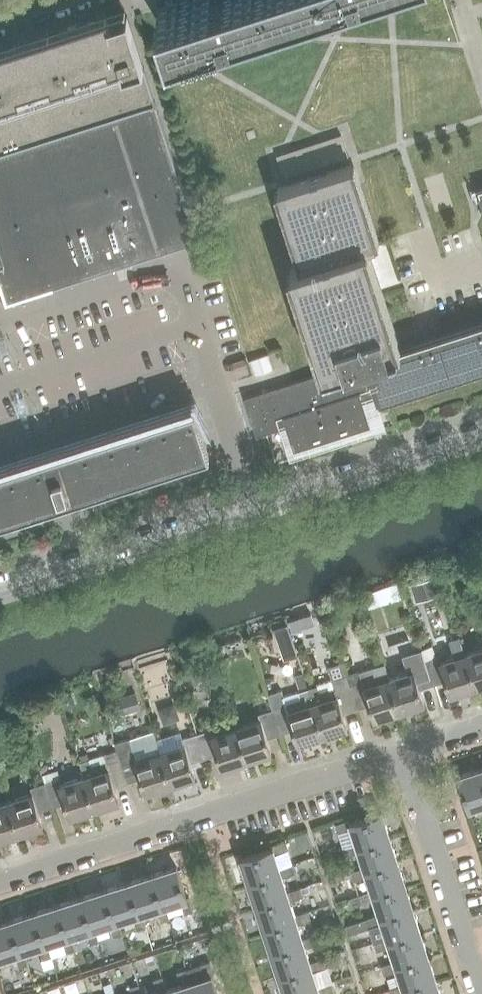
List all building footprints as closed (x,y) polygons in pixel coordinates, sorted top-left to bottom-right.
[(157,6),(168,39),(288,0),(175,0),(157,6)] [(51,287),(199,239),(143,66),(127,15),(108,21),(106,15),(105,14),(104,15),(105,16),(77,24),(75,24),(76,25),(49,34),(48,33),(47,33),(47,34),(20,43),(20,42),(18,42),(19,43),(0,49),(0,282),(6,301),(51,287)] [(347,155),(341,135),(277,156),(284,176),(347,155)] [(392,330),(365,247),(376,243),(351,164),(277,188),(301,264),(290,268),(323,372),(244,397),(256,435),(286,426),(293,449),(370,425),(363,401),(376,397),(377,398),(481,365),(481,327),(399,354),(392,330)] [(474,196),(471,187),(470,187),(476,207),(481,206),(481,193),(474,196)] [(249,360),(254,375),(273,369),(268,354),(249,360)] [(209,453),(193,405),(0,467),(0,520),(209,453)] [(438,595),(434,580),(411,587),(415,602),(438,595)] [(373,591),(364,594),(369,608),(378,605),(373,591)] [(303,628),(301,621),(289,624),(293,636),(301,634),(303,628)] [(290,639),(286,627),(273,631),(277,644),(290,639)] [(465,653),(476,686),(481,684),(481,647),(465,653)] [(450,694),(476,686),(465,653),(441,661),(439,654),(429,657),(426,648),(421,649),(433,684),(446,680),(450,694)] [(413,670),(389,677),(399,710),(423,703),(419,689),(433,684),(421,649),(408,654),(411,664),(413,670)] [(374,719),(399,710),(389,677),(388,677),(384,664),(346,676),(357,709),(370,705),(374,719)] [(346,676),(308,688),(323,735),(347,727),(343,714),(357,709),(346,676)] [(272,708),(280,734),(293,729),(298,743),(323,735),(308,688),(283,696),(281,689),(268,694),(272,708)] [(140,706),(135,691),(119,697),(124,711),(140,706)] [(75,705),(72,692),(57,696),(61,709),(75,705)] [(169,719),(184,717),(181,702),(166,705),(169,719)] [(260,718),(236,726),(247,759),(271,752),(266,738),(280,734),(272,708),(259,713),(260,718)] [(210,728),(196,733),(204,758),(217,754),(222,767),(247,759),(236,726),(212,734),(210,728)] [(184,743),(160,751),(170,784),(195,776),(190,762),(204,758),(196,733),(183,737),(184,743)] [(115,742),(118,749),(128,783),(141,778),(146,792),(170,784),(160,751),(135,758),(129,738),(115,742)] [(94,809),(119,801),(114,787),(128,783),(118,749),(79,762),(83,775),(94,809)] [(458,775),(468,807),(481,803),(481,768),(458,775)] [(47,781),(45,782),(43,782),(52,807),(65,803),(70,817),(94,809),(83,775),(59,783),(57,778),(56,778),(54,771),(44,774),(47,781)] [(32,792),(7,799),(18,833),(43,825),(38,812),(52,807),(43,782),(30,787),(32,792)] [(18,833),(7,799),(0,802),(0,839),(18,833)] [(102,809),(106,820),(128,812),(124,800),(102,809)] [(350,819),(335,824),(338,832),(351,828),(356,843),(357,846),(389,836),(381,811),(350,821),(350,819)] [(357,846),(356,843),(343,847),(346,855),(358,851),(363,867),(364,870),(397,859),(389,836),(357,846)] [(271,847),(240,857),(248,882),(279,872),(278,868),(274,854),(288,849),(285,840),(270,845),(271,847)] [(364,870),(363,867),(350,871),(350,872),(352,877),(353,879),(366,874),(371,890),(372,893),(404,883),(397,859),(364,870)] [(287,895),(286,892),(281,877),(295,872),(292,864),(278,868),(279,872),(248,882),(256,906),(287,895)] [(186,897),(176,866),(150,874),(161,907),(164,906),(178,901),(183,914),(193,911),(188,896),(186,897)] [(161,907),(150,874),(127,882),(137,914),(140,914),(153,909),(158,922),(168,919),(164,906),(161,907)] [(137,914),(127,882),(103,890),(114,922),(116,922),(131,917),(136,930),(145,927),(140,914),(137,914)] [(412,907),(404,883),(372,893),(371,890),(358,894),(361,903),(374,899),(378,914),(379,917),(412,907)] [(287,895),(256,906),(263,929),(295,919),(294,915),(289,901),(303,896),(300,887),(286,892),(287,895)] [(103,890),(81,897),(92,929),(94,929),(108,924),(112,937),(121,935),(116,922),(114,922),(103,890)] [(81,897),(58,904),(68,936),(71,934),(85,930),(90,944),(98,941),(94,929),(92,929),(81,897)] [(44,944),(48,943),(62,938),(66,951),(76,948),(71,934),(68,936),(58,904),(34,912),(44,944)] [(379,917),(378,914),(365,918),(368,927),(382,923),(386,938),(387,940),(419,930),(412,907),(379,917)] [(263,929),(271,952),(302,942),(301,939),(297,925),(311,920),(308,911),(294,915),(295,919),(263,929)] [(21,951),(24,950),(38,946),(43,959),(51,956),(48,943),(44,944),(34,912),(10,920),(21,951)] [(15,953),(19,967),(28,964),(24,950),(21,951),(10,920),(0,923),(0,958),(15,953)] [(387,940),(386,938),(373,942),(376,951),(389,947),(394,961),(395,964),(427,954),(419,930),(387,940)] [(271,952),(279,976),(311,965),(310,963),(305,948),(319,943),(316,934),(301,939),(302,942),(271,952)] [(395,964),(394,961),(381,965),(384,974),(397,970),(402,985),(403,987),(435,977),(427,954),(395,964)] [(334,955),(324,958),(327,965),(336,962),(334,955)] [(310,963),(311,965),(279,976),(285,993),(303,993),(318,989),(317,986),(313,972),(327,967),(327,965),(324,958),(310,963)] [(207,961),(199,963),(204,977),(189,982),(186,983),(189,993),(217,993),(211,976),(214,976),(208,960),(207,961)] [(189,982),(185,968),(174,972),(178,986),(165,990),(162,991),(163,993),(189,993),(186,983),(189,982)] [(162,991),(165,990),(161,975),(151,978),(156,993),(152,993),(163,993),(162,991)] [(435,977),(403,987),(402,985),(388,989),(389,990),(390,993),(440,993),(435,977)] [(334,990),(331,981),(317,986),(318,989),(303,993),(324,993),(334,990)] [(137,983),(128,986),(130,993),(141,993),(137,983)]
